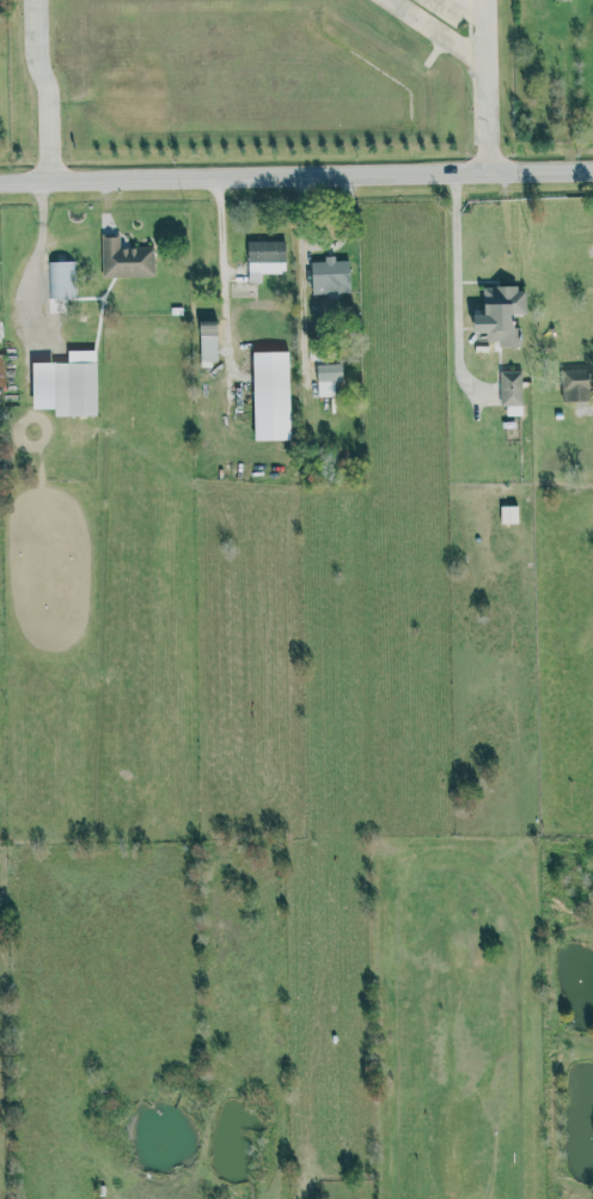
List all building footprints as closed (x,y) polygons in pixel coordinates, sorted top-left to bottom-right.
[(154,277),(154,247),(119,248),(118,236),(101,237),(101,278),(154,277)] [(285,241),(247,241),(247,283),(261,283),(261,274),(286,273),(285,241)] [(350,293),(349,258),(325,259),(325,262),(311,262),(312,294),(350,293)] [(75,262),(49,262),(50,298),(76,298),(75,262)] [(520,346),(520,328),(514,328),(514,314),(525,314),(525,287),(482,288),(482,304),(473,304),(474,332),(485,332),(485,341),(498,341),(498,347),(520,346)] [(199,321),(200,361),(217,361),(216,320),(199,321)] [(288,351),(252,352),(254,441),(290,440),(288,351)] [(31,363),(31,409),(54,408),(54,416),(97,415),(97,362),(31,363)] [(341,364),(315,365),(316,382),(341,381),(341,364)] [(561,401),(588,401),(587,370),(560,370),(561,401)] [(521,406),(522,371),(500,371),(499,405),(521,406)]
